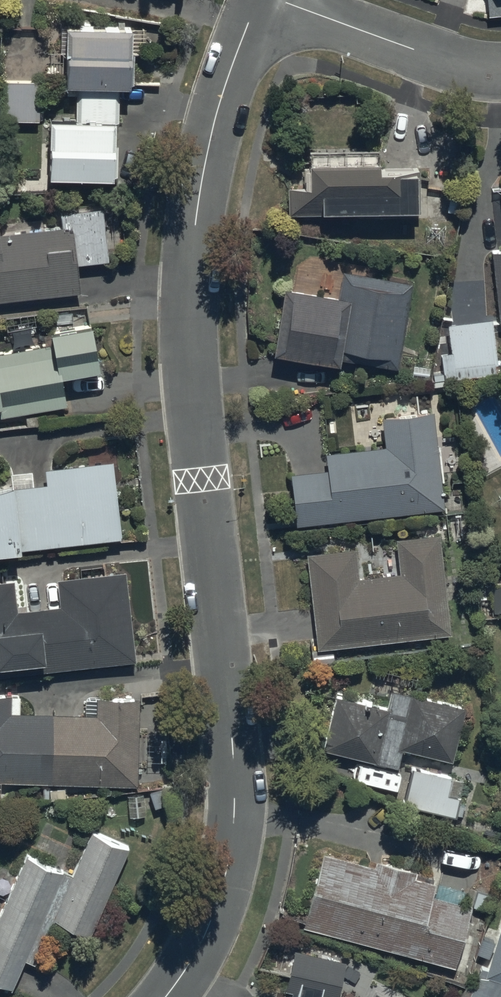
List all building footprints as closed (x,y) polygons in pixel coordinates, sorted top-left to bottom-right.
[(75,75),(114,76),(126,76),(126,16),(63,16),(63,75),(75,75)] [(38,116),(38,78),(31,78),(31,71),(0,71),(0,116),(38,116)] [(114,76),(75,75),(75,105),(45,105),(45,166),(111,166),(111,117),(114,117),(114,76)] [(286,176),(286,208),(315,208),(315,199),(419,199),(419,161),(398,161),(398,157),(375,157),(375,148),(305,148),(305,157),(302,157),(302,176),(286,176)] [(98,198),(56,202),(57,218),(0,224),(0,289),(75,280),(72,254),(104,250),(98,198)] [(496,316),(500,315),(500,244),(491,245),(496,316)] [(281,277),(271,344),(396,365),(411,278),(341,267),(338,287),(281,277)] [(51,335),(0,344),(0,408),(63,397),(57,361),(94,354),(86,311),(48,318),(51,335)] [(440,348),(442,373),(496,368),(491,315),(446,320),(448,347),(440,348)] [(288,468),(294,519),(441,504),(431,406),(380,411),(383,441),(323,447),(325,464),(288,468)] [(0,473),(0,543),(120,531),(113,457),(43,464),(44,475),(34,476),(33,465),(8,467),(8,472),(0,473)] [(354,543),(305,548),(314,641),(448,628),(439,529),(394,533),(397,568),(357,572),(354,543)] [(0,576),(0,671),(133,656),(122,567),(58,575),(61,601),(16,606),(12,575),(0,576)] [(491,608),(500,608),(500,572),(489,572),(491,608)] [(333,688),(319,743),(397,762),(402,743),(448,755),(462,701),(389,683),(385,700),(333,688)] [(0,689),(0,777),(135,779),(136,765),(145,765),(146,728),(138,728),(138,691),(84,690),(83,710),(18,709),(18,689),(0,689)] [(451,772),(411,762),(401,799),(453,811),(458,792),(446,789),(451,772)] [(127,841),(92,825),(72,868),(23,846),(12,874),(0,869),(0,888),(6,890),(0,905),(0,979),(11,984),(24,954),(33,958),(51,914),(89,930),(127,841)] [(321,846),(301,921),(453,962),(469,903),(429,893),(434,874),(375,858),(375,861),(321,846)] [(485,966),(479,964),(465,996),(500,996),(500,914),(485,966)] [(323,990),(334,993),(341,954),(290,946),(284,984),(292,985),(289,996),(321,996),(323,990)] [(371,980),(363,996),(403,996),(371,980)]
